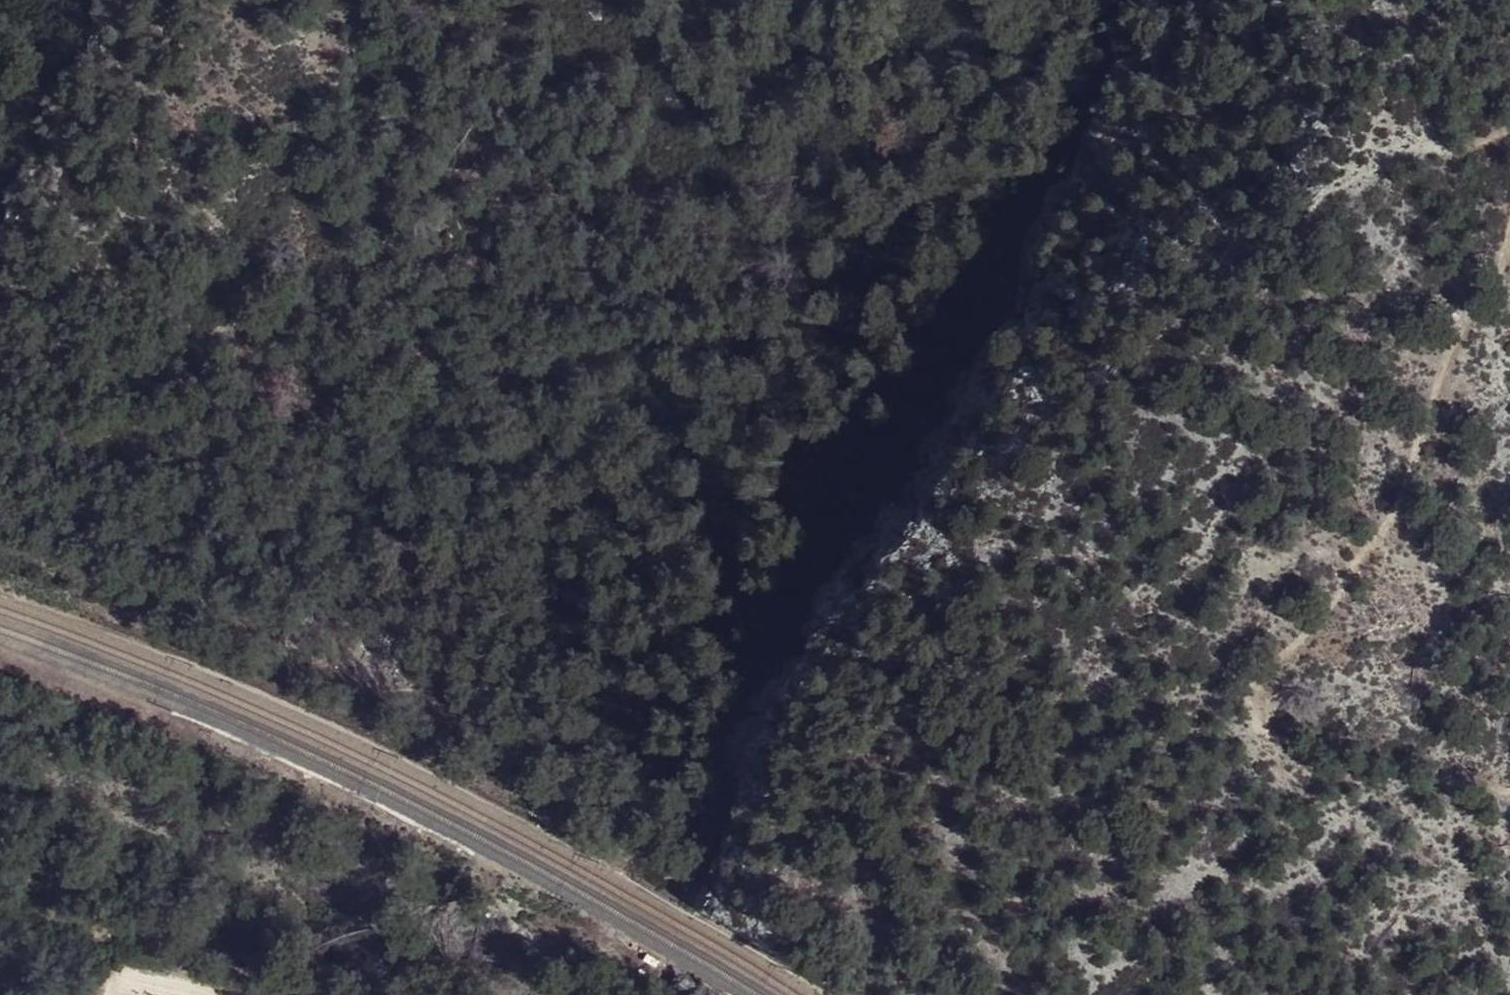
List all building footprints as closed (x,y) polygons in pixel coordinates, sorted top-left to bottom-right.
[(617,839),(604,833),(600,841),(613,847),(617,839)]
